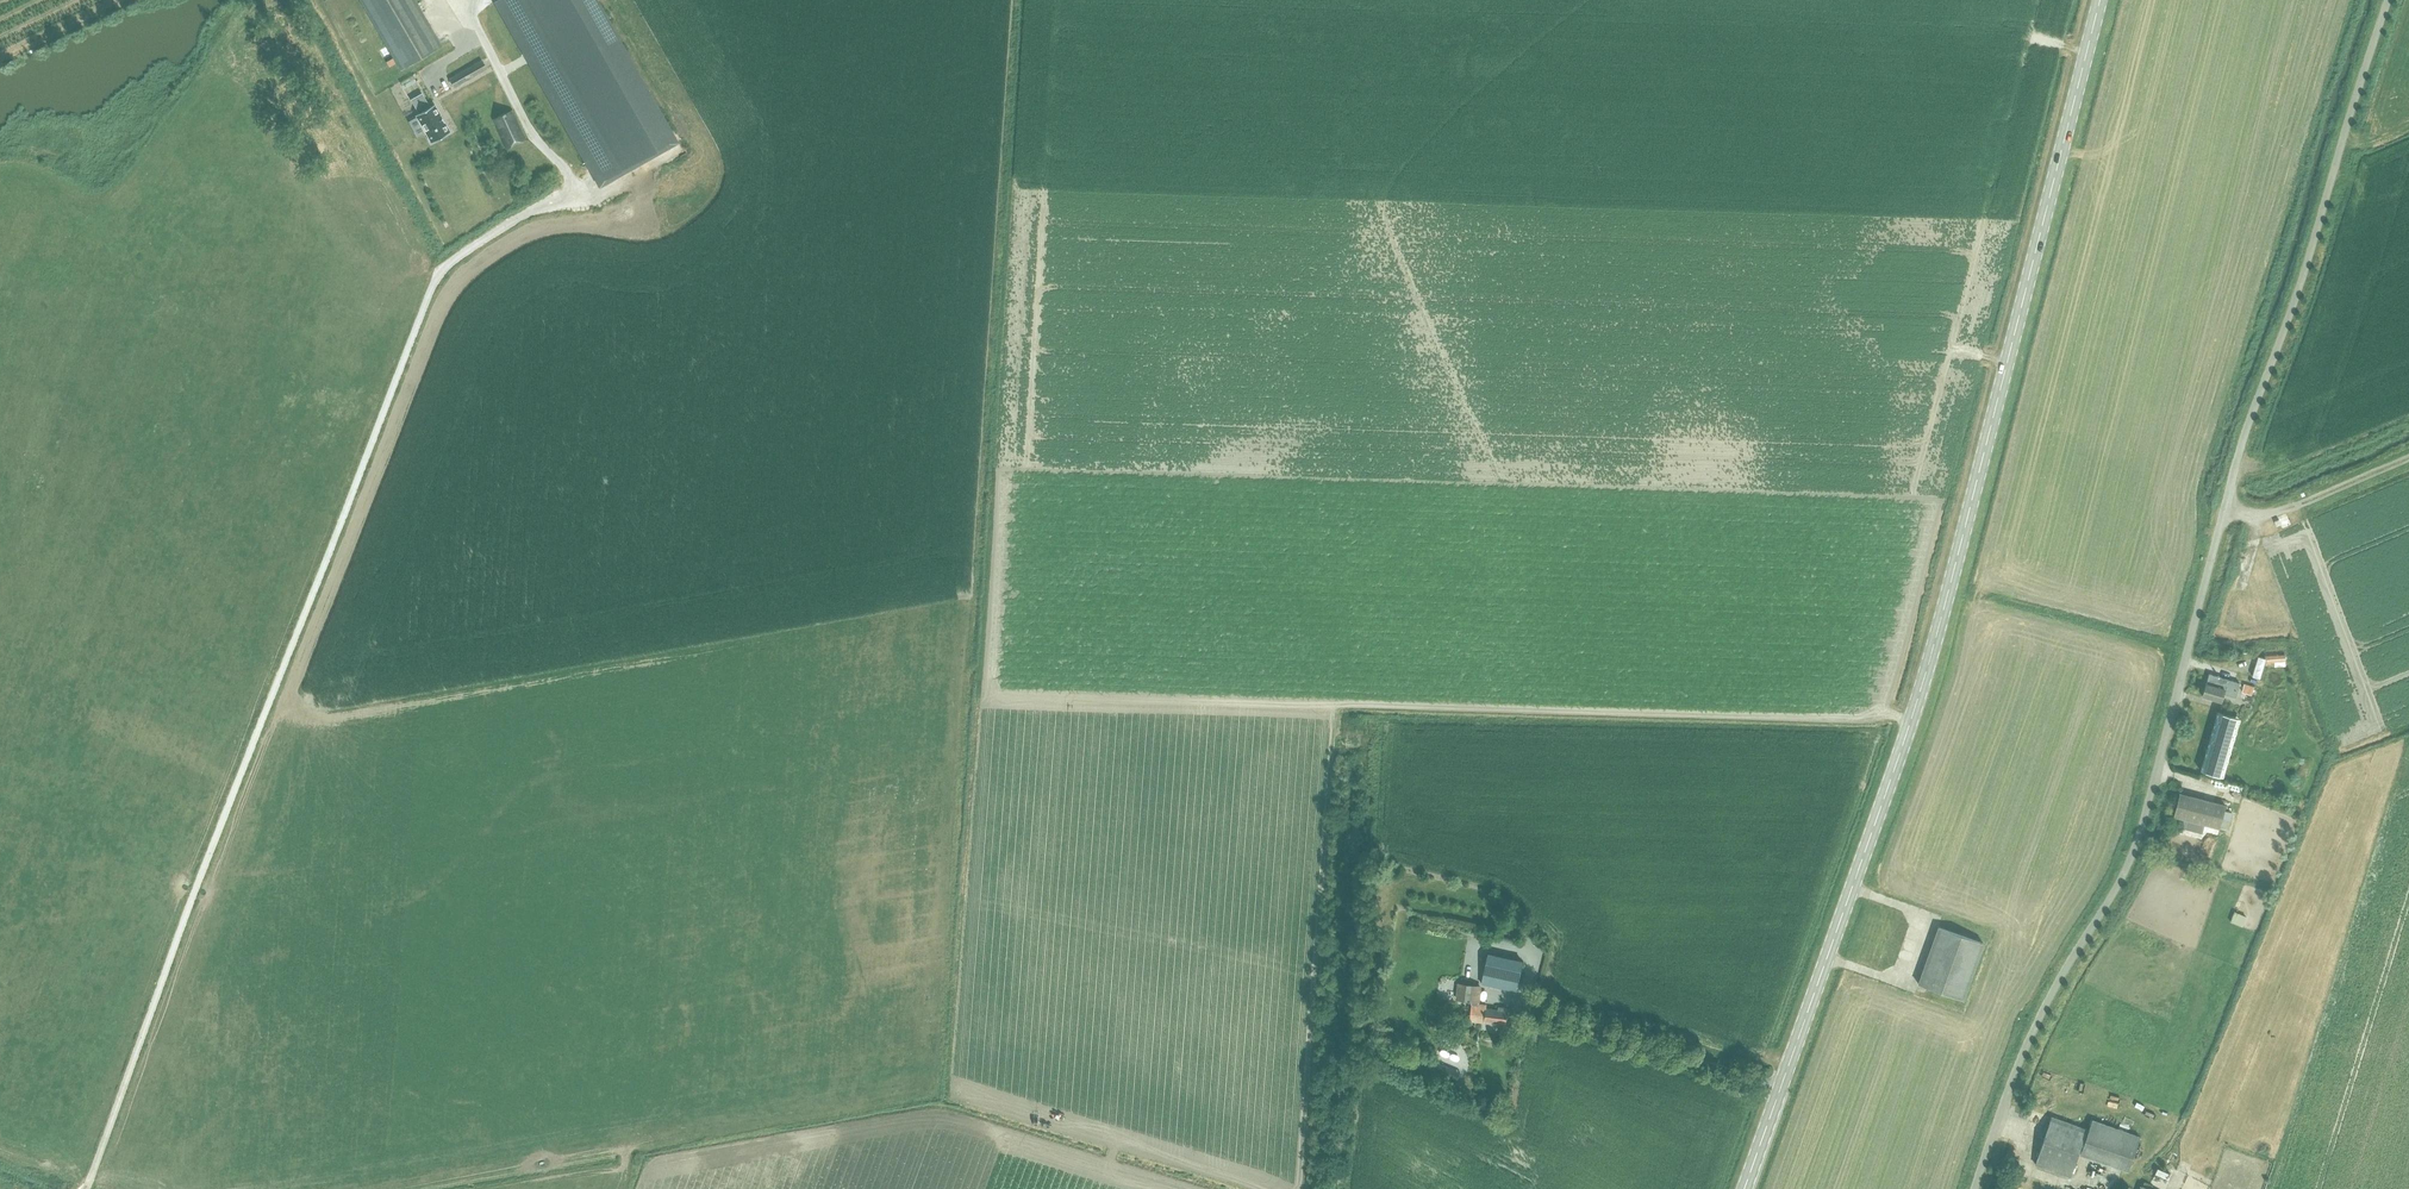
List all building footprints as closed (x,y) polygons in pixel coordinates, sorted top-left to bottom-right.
[(416,0),(361,0),(401,69),(442,45),(416,0)] [(506,3),(579,132),(605,179),(632,164),(668,143),(587,0),(504,0),(506,3)] [(387,46),(380,50),(385,59),(392,55),(387,46)] [(487,69),(482,60),(450,79),(455,88),(487,69)] [(422,94),(412,99),(412,100),(413,100),(420,112),(416,114),(432,142),(450,132),(434,104),(426,109),(425,108),(423,105),(426,103),(422,95),(422,94)] [(396,108),(384,115),(388,122),(400,115),(396,108)] [(526,140),(512,110),(493,119),(507,149),(526,140)] [(2240,683),(2210,674),(2203,696),(2221,702),(2224,693),(2235,697),(2240,683)] [(2245,683),(2242,692),(2252,695),(2255,686),(2245,683)] [(2235,717),(2218,712),(2201,770),(2224,777),(2229,756),(2224,755),(2229,736),(2235,717)] [(2180,792),(2173,815),(2219,828),(2225,805),(2180,792)] [(2234,911),(2230,921),(2243,926),(2247,916),(2234,911)] [(1984,943),(1939,927),(1919,984),(1964,1000),(1984,943)] [(1480,983),(1482,983),(1515,990),(1522,961),(1487,953),(1480,983)] [(1458,982),(1456,998),(1480,1001),(1483,985),(1458,982)] [(1470,1001),(1468,1020),(1506,1024),(1508,1008),(1498,1007),(1498,1009),(1486,1007),(1486,1005),(1478,1004),(1478,1002),(1470,1001)] [(1457,1081),(1461,1071),(1435,1061),(1431,1071),(1457,1081)] [(2136,1106),(2145,1110),(2147,1103),(2138,1099),(2136,1106)] [(2052,1118),(2036,1165),(2070,1177),(2087,1130),(2052,1118)] [(2093,1121),(2081,1154),(2128,1171),(2140,1138),(2093,1121)] [(2154,1167),(2152,1177),(2165,1181),(2168,1170),(2154,1167)]
